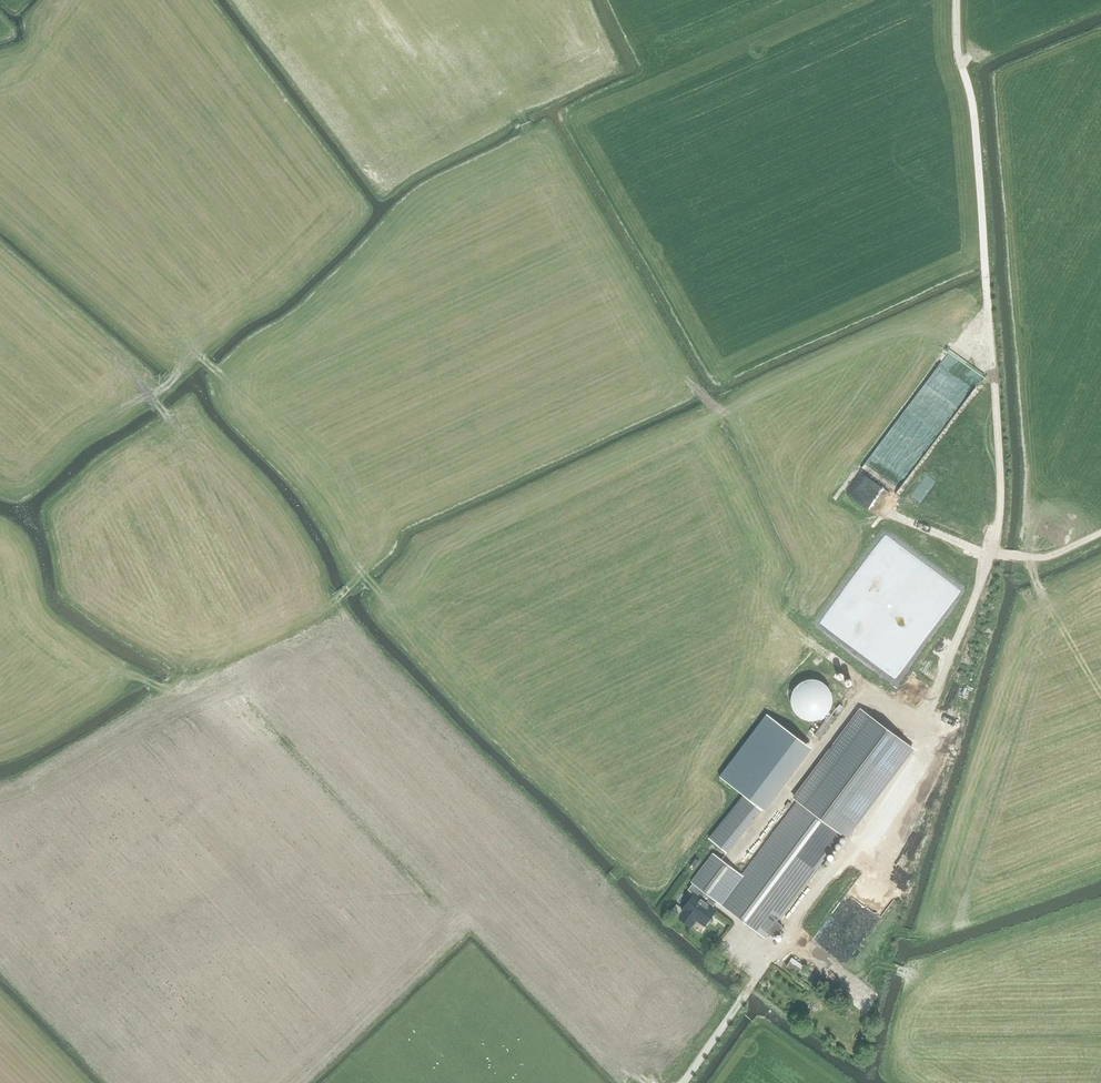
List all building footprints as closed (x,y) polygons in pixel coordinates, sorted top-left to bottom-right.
[(912,494),(922,502),(938,481),(928,473),(912,494)] [(832,701),(832,700),(832,698),(832,696),(831,694),(831,692),(830,691),(829,689),(828,687),(827,686),(826,685),(824,683),(823,682),(821,681),(820,680),(818,680),(816,679),(814,679),(812,679),(810,679),(809,679),(807,679),(805,680),(803,680),(802,681),(800,682),(798,683),(797,685),(796,686),(795,687),(793,689),(793,691),(792,692),(791,694),(791,696),(791,698),(791,700),(791,701),(791,703),(791,705),(792,707),(793,709),(793,710),(795,712),(796,713),(797,715),(798,716),(800,717),(802,718),(803,719),(805,719),(807,720),(809,720),(810,720),(812,720),(814,720),(816,720),(818,719),(820,719),(821,718),(823,717),(824,716),(826,715),(827,713),(828,712),(829,710),(830,709),(831,707),(832,705),(832,703),(832,701)] [(696,919),(704,925),(716,910),(707,903),(711,897),(765,937),(842,834),(847,838),(915,749),(860,708),(792,797),(798,801),(742,875),(713,853),(691,882),(699,888),(694,894),(682,909),(683,910),(678,917),(691,927),(696,919)] [(820,738),(836,717),(830,713),(814,734),(820,738)] [(745,795),(762,809),(763,811),(813,750),(770,715),(720,775),(745,795)] [(762,810),(744,795),(709,838),(726,852),(762,810)] [(878,844),(902,860),(908,852),(883,836),(878,844)] [(703,936),(707,930),(698,923),(693,929),(703,936)] [(872,999),(822,955),(815,963),(865,1007),(872,999)] [(792,958),(782,971),(811,993),(821,981),(803,968),(804,966),(792,958)]
